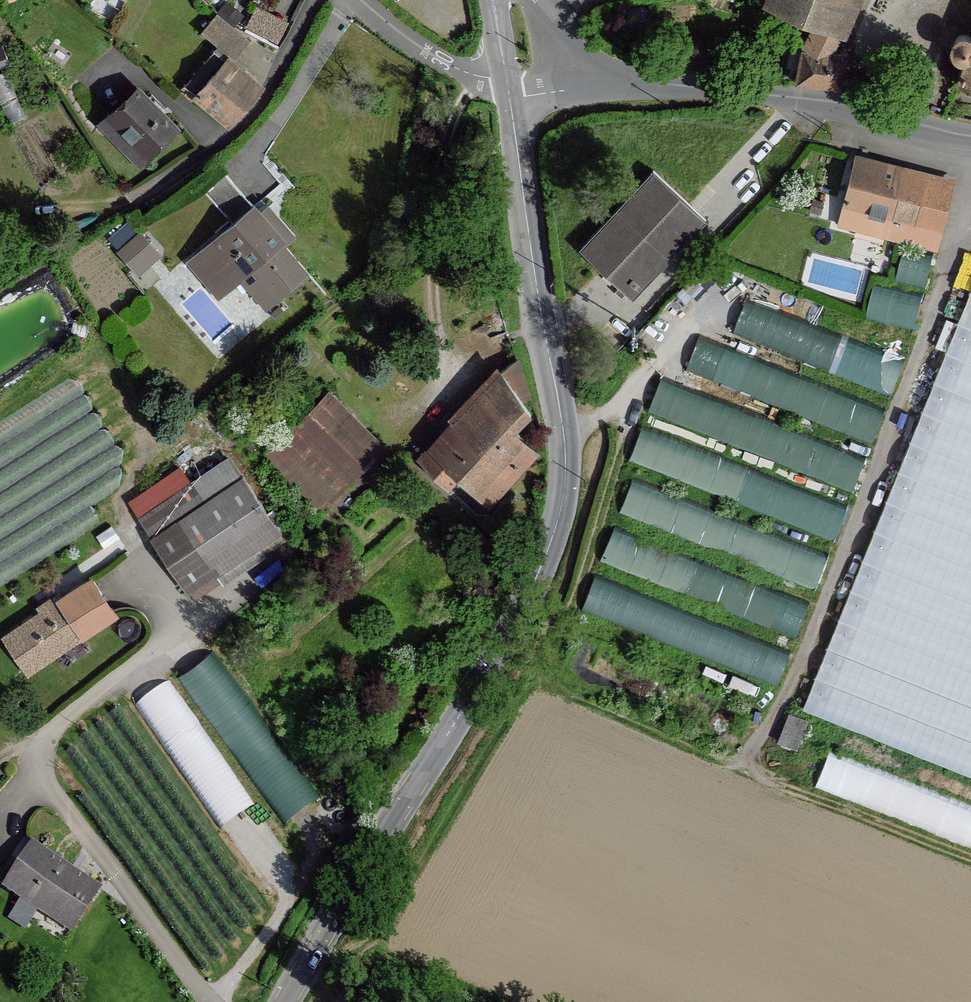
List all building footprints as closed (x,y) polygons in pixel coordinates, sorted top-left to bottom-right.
[(121,8),(125,0),(107,0),(121,8)] [(767,1),(818,22),(838,30),(850,0),(768,0),(767,1)] [(226,1),(217,14),(233,27),(242,14),(226,1)] [(269,14),(257,7),(247,27),(255,31),(277,42),(287,23),(269,14)] [(241,50),(249,41),(233,27),(217,14),(210,22),(222,33),(213,42),(234,59),(241,50)] [(841,32),(838,30),(818,22),(804,50),(831,52),(841,32)] [(966,63),(970,61),(970,36),(969,35),(961,35),(954,40),(951,47),(953,55),(958,61),(966,63)] [(797,78),(804,50),(791,48),(785,77),(797,78)] [(831,52),(804,50),(797,78),(797,81),(841,86),(847,54),(831,52)] [(226,59),(196,95),(230,124),(260,90),(230,63),(226,59)] [(966,63),(958,81),(970,86),(970,61),(966,63)] [(176,129),(139,89),(110,115),(148,155),(176,129)] [(891,218),(902,171),(854,159),(838,223),(886,236),(891,218)] [(891,218),(937,229),(948,182),(902,171),(891,218)] [(234,225),(254,208),(225,172),(204,190),(234,225)] [(703,221),(651,174),(579,250),(633,299),(703,221)] [(234,225),(199,254),(228,286),(251,268),(276,298),(305,274),(282,245),(284,243),(260,215),(254,208),(234,225)] [(260,215),(284,243),(291,236),(267,209),(260,215)] [(937,229),(891,218),(886,236),(900,240),(932,248),(937,229)] [(157,251),(142,236),(122,253),(136,270),(157,251)] [(905,247),(899,275),(932,282),(938,253),(905,247)] [(814,718),(970,772),(970,264),(814,718)] [(868,313),(917,324),(924,292),(876,281),(868,313)] [(747,300),(736,334),(898,385),(909,350),(747,300)] [(688,368),(878,435),(890,402),(700,335),(688,368)] [(501,371),(520,402),(530,394),(520,361),(518,359),(501,371)] [(501,371),(420,460),(449,487),(463,473),(487,496),(532,447),(518,436),(533,418),(530,410),(520,402),(501,371)] [(632,462),(843,529),(869,447),(660,380),(648,419),(646,418),(632,462)] [(381,448),(328,395),(271,453),(322,508),(381,448)] [(228,458),(191,484),(204,503),(242,477),(228,458)] [(142,518),(191,484),(181,469),(132,501),(142,518)] [(180,520),(212,566),(274,523),(242,477),(204,503),(180,520)] [(634,481),(623,512),(823,578),(834,547),(634,481)] [(180,520),(204,503),(191,484),(142,518),(154,537),(180,520)] [(215,571),(212,566),(180,520),(154,537),(188,590),(215,571)] [(615,529),(605,561),(803,626),(815,592),(802,588),(802,590),(615,529)] [(782,680),(794,647),(599,573),(587,606),(782,680)] [(92,578),(15,631),(37,664),(115,612),(92,578)] [(319,797),(216,647),(184,668),(287,819),(319,797)] [(143,696),(224,823),(255,803),(175,677),(143,696)] [(897,775),(829,754),(820,785),(888,805),(897,775)] [(102,890),(32,845),(3,890),(73,935),(102,890)]
